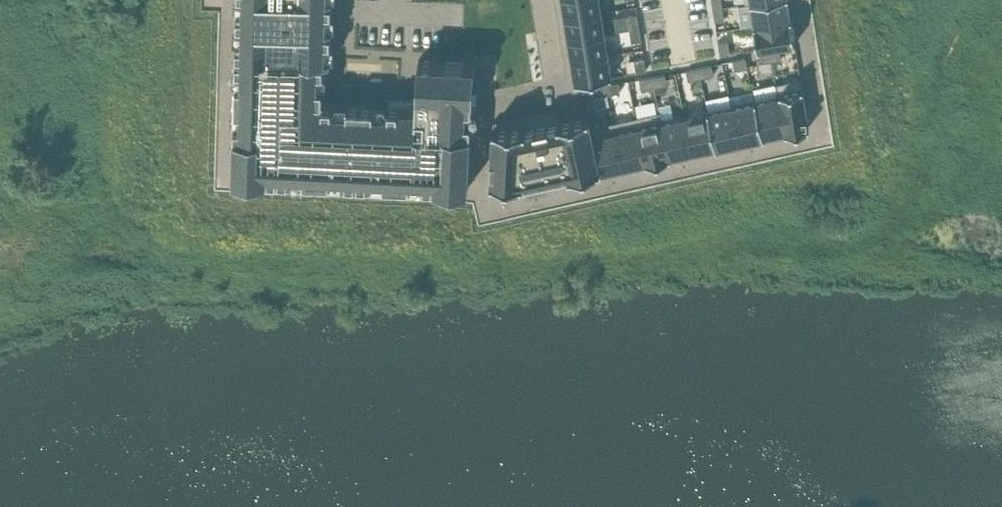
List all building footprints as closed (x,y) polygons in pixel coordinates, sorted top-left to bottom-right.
[(237,56),(324,58),(331,58),(331,56),(331,55),(331,43),(331,37),(332,30),(332,25),(332,13),(332,0),(239,0),(237,53),(237,56)] [(565,17),(602,11),(600,0),(563,0),(565,17)] [(751,2),(751,3),(754,23),(754,25),(791,19),(791,18),(788,0),(763,0),(751,2)] [(723,6),(713,8),(715,21),(725,19),(723,6)] [(602,11),(565,17),(569,39),(605,33),(602,11)] [(638,14),(628,16),(630,29),(640,27),(638,14)] [(791,19),(754,25),(758,49),(796,43),(792,18),(791,18),(791,19)] [(640,27),(630,29),(632,42),(642,40),(640,27)] [(605,33),(569,39),(572,60),(609,54),(605,33)] [(728,40),(718,42),(720,55),(730,53),(728,40)] [(779,47),(769,48),(771,61),(781,59),(779,47)] [(769,48),(759,50),(762,62),(771,61),(769,48)] [(609,54),(572,60),(576,82),(612,76),(609,54)] [(232,107),(232,121),(235,122),(234,177),(250,177),(250,181),(264,181),(264,178),(267,178),(267,177),(291,178),(290,182),(305,182),(305,179),(329,180),(329,184),(343,184),(344,181),(370,182),(370,186),(384,187),(385,183),(409,184),(409,188),(423,188),(423,185),(435,185),(435,186),(438,186),(438,190),(452,191),(452,187),(468,188),(472,120),(475,120),(476,106),(472,106),(473,95),(474,95),(474,92),(478,93),(478,79),(475,78),(476,62),(419,59),(417,97),(417,100),(390,99),(389,105),(388,105),(387,105),(375,105),(352,104),(348,103),(336,103),(323,102),(324,85),(327,85),(328,71),(324,71),(324,58),(237,56),(237,69),(233,68),(233,82),(236,83),(236,107),(232,107)] [(746,57),(733,60),(735,70),(748,67),(746,57)] [(644,58),(634,59),(637,72),(647,71),(644,58)] [(712,65),(699,68),(701,78),(714,75),(712,65)] [(699,68),(686,70),(688,80),(701,78),(699,68)] [(665,74),(652,77),(654,87),(667,84),(665,74)] [(652,77),(640,79),(641,89),(654,87),(652,77)] [(802,78),(775,83),(778,95),(779,95),(787,131),(786,131),(786,133),(809,127),(802,78)] [(619,82),(606,84),(608,94),(621,92),(619,82)] [(606,84),(593,86),(595,96),(608,94),(606,84)] [(757,100),(755,100),(763,136),(764,136),(786,131),(787,131),(779,95),(778,95),(757,100)] [(733,105),(732,105),(740,143),(764,137),(764,136),(763,136),(755,100),(733,105)] [(732,105),(709,110),(717,148),(740,143),(732,105)] [(709,110),(685,116),(693,152),(716,147),(716,148),(717,148),(709,110)] [(491,182),(491,186),(533,189),(602,173),(602,172),(591,127),(592,126),(589,114),(559,121),(558,116),(541,119),(539,111),(494,121),(491,182)] [(661,111),(636,117),(646,162),(645,163),(645,164),(671,158),(671,157),(670,157),(662,121),(663,121),(661,111)] [(663,121),(662,121),(670,157),(671,157),(693,152),(685,116),(663,121)] [(636,117),(614,122),(624,167),(645,163),(646,162),(636,117)] [(592,126),(591,127),(602,172),(624,167),(614,122),(592,126)]
